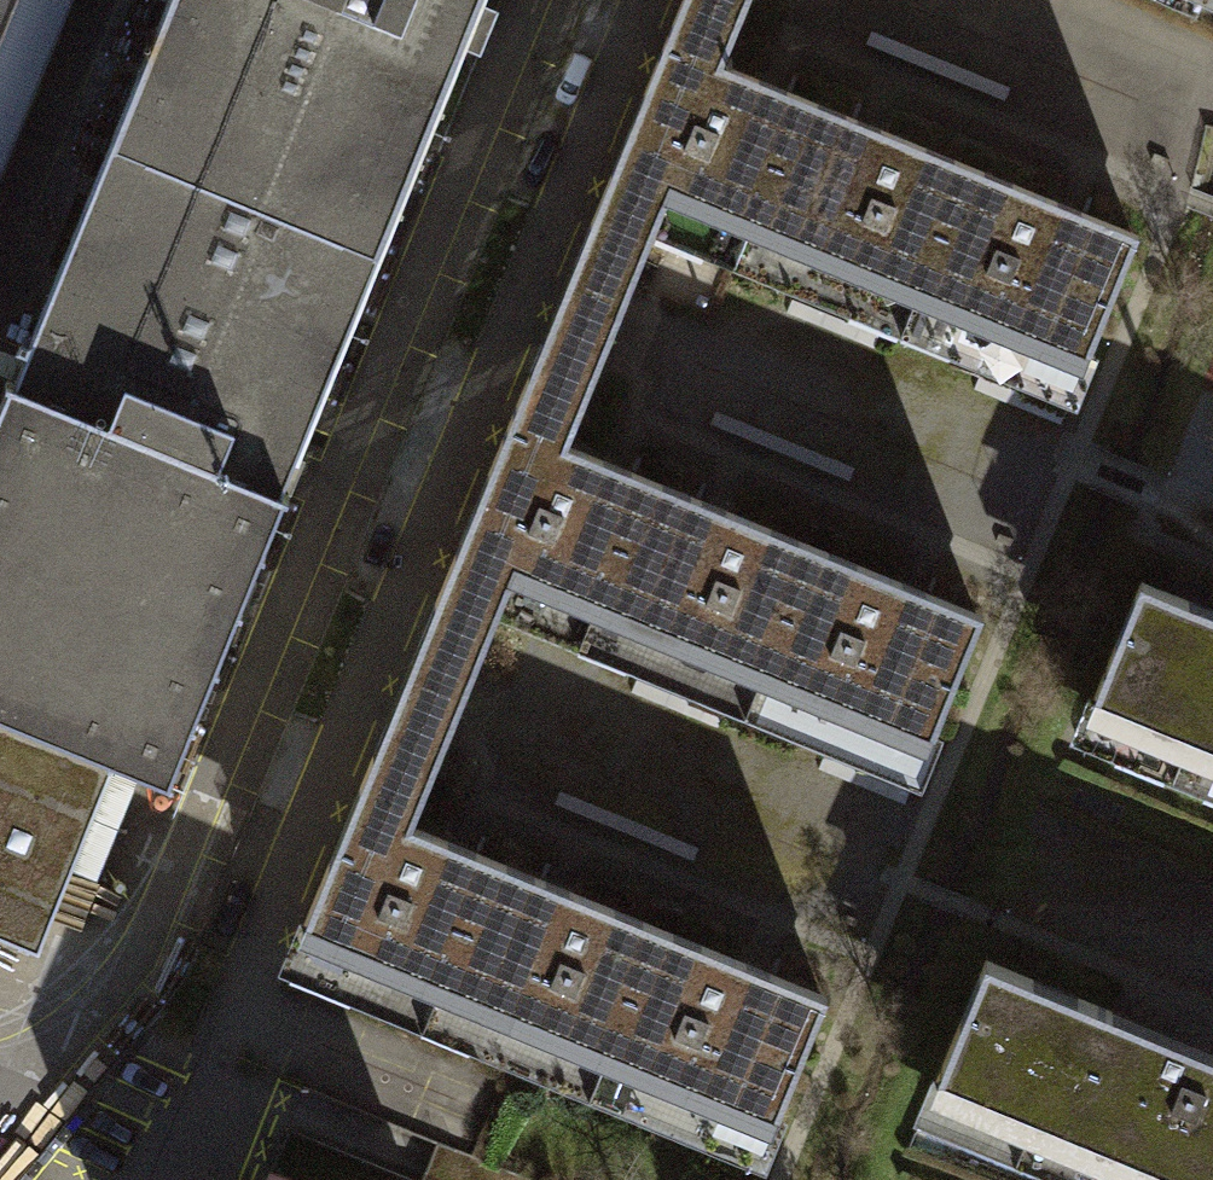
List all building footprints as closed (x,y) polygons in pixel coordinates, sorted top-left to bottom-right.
[(168,779),(285,492),(281,490),(480,0),(170,0),(13,384),(9,382),(0,404),(0,926),(39,942),(114,757),(168,779)] [(70,0),(14,0),(0,35),(0,173),(70,0)] [(14,0),(0,0),(0,35),(14,0)] [(742,242),(802,96),(723,63),(749,0),(682,0),(573,265),(630,289),(663,210),(742,242)] [(970,164),(802,96),(742,242),(910,310),(970,164)] [(1139,233),(970,164),(910,310),(1079,379),(1139,233)] [(541,343),(598,366),(630,289),(573,265),(541,343)] [(507,589),(587,622),(647,475),(567,443),(598,366),(541,343),(417,645),(475,669),(507,589)] [(587,622),(754,690),(814,544),(647,475),(587,622)] [(754,690),(923,759),(983,612),(814,544),(754,690)] [(1142,580),(1086,715),(1212,767),(1212,609),(1142,580)] [(443,746),(475,669),(417,645),(385,722),(443,746)] [(294,946),(431,1002),(491,856),(411,823),(443,746),(385,722),(294,946)] [(112,766),(58,898),(86,909),(139,777),(112,766)] [(659,924),(491,856),(431,1002),(599,1070),(659,924)] [(828,993),(659,924),(599,1070),(768,1139),(828,993)] [(985,959),(930,1095),(1138,1179),(1212,1179),(1212,1053),(985,959)] [(265,1179),(294,1179),(269,1170),(265,1179)]
